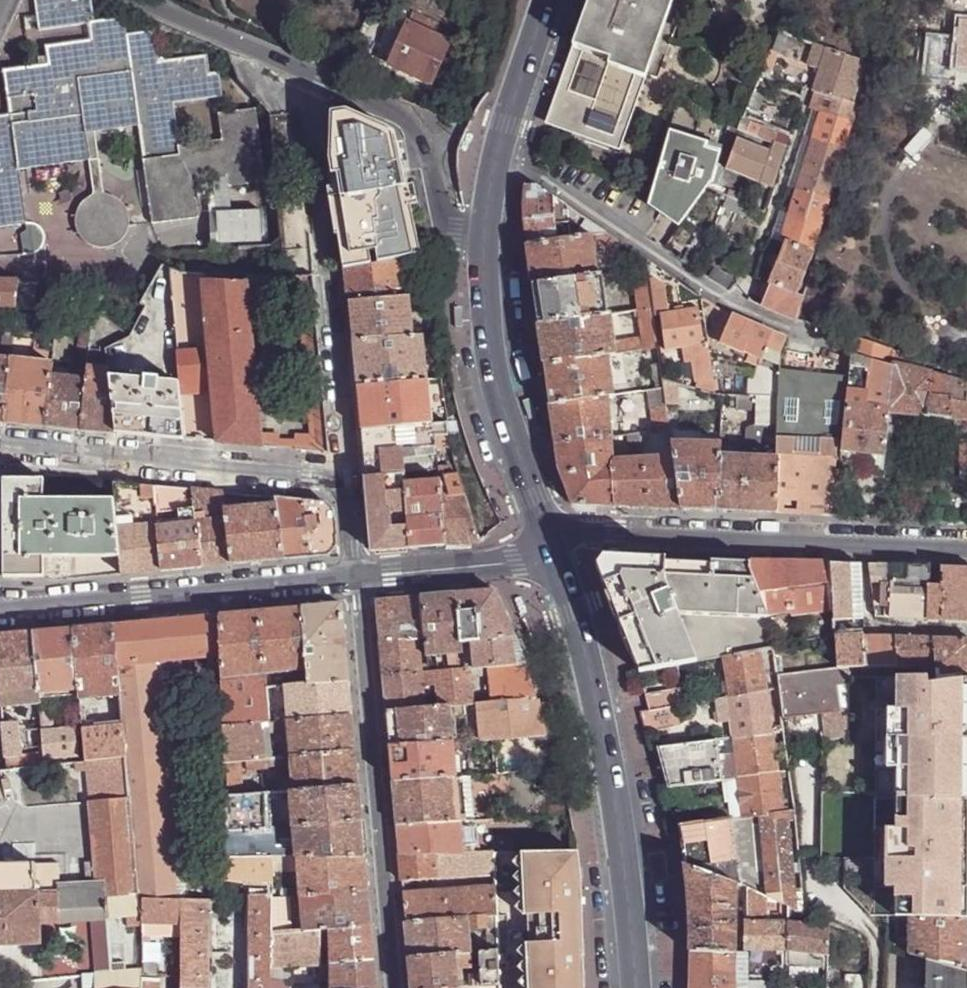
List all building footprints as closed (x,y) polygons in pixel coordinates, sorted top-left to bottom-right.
[(94,131),(138,127),(151,223),(196,217),(192,182),(226,177),(228,185),(264,181),(254,109),(218,114),(221,139),(178,145),(172,102),(220,95),(214,55),(157,61),(153,32),(125,34),(122,18),(91,21),(89,0),(34,0),(37,28),(87,22),(89,41),(45,47),(46,65),(3,71),(8,115),(0,116),(0,226),(25,223),(18,169),(88,160),(92,196),(103,194),(94,131)] [(547,124),(619,152),(659,40),(651,37),(613,139),(555,117),(598,0),(591,0),(547,124)] [(555,117),(613,139),(651,37),(659,40),(693,53),(712,0),(598,0),(555,117)] [(446,40),(432,34),(437,24),(410,12),(388,64),(429,81),(446,40)] [(959,41),(931,39),(928,79),(957,81),(958,69),(966,69),(966,20),(960,20),(959,41)] [(776,45),(748,109),(756,112),(763,98),(765,99),(767,95),(764,93),(767,87),(764,86),(765,83),(771,85),(774,79),(771,77),(784,49),(776,45)] [(867,64),(817,45),(811,66),(822,70),(816,92),(829,97),(854,104),(867,64)] [(958,69),(957,81),(966,82),(966,69),(958,69)] [(785,243),(788,244),(789,242),(816,254),(860,106),(854,104),(829,97),(785,243)] [(909,119),(891,144),(901,151),(919,126),(909,119)] [(740,128),(774,144),(785,150),(790,140),(744,120),(740,128)] [(650,203),(682,226),(708,189),(710,185),(712,185),(721,154),(706,150),(708,144),(670,133),(650,203)] [(727,170),(772,189),(786,150),(785,150),(774,144),(771,153),(738,139),(727,170)] [(577,233),(558,236),(553,197),(538,186),(524,187),(524,222),(527,247),(578,238),(577,233)] [(729,192),(727,197),(739,202),(740,197),(729,192)] [(103,194),(92,196),(90,196),(87,196),(83,200),(78,205),(76,208),(74,213),(74,219),(74,224),(76,230),(80,237),(83,240),(88,243),(96,246),(103,246),(109,245),(117,241),(121,237),(125,230),(127,221),(127,214),(125,208),(120,202),(113,196),(108,194),(103,194)] [(401,259),(399,246),(406,244),(399,205),(397,205),(395,201),(391,196),(384,194),(347,200),(356,253),(342,256),(344,270),(401,259)] [(739,202),(727,197),(723,209),(751,218),(755,209),(739,202)] [(529,266),(532,286),(597,276),(591,236),(578,238),(527,247),(529,266)] [(624,246),(612,238),(608,244),(618,253),(624,246)] [(774,284),(799,296),(817,254),(816,254),(789,242),(788,244),(772,283),(774,284)] [(684,262),(694,269),(699,260),(690,254),(684,262)] [(342,270),(342,272),(344,284),(347,301),(349,301),(408,296),(405,277),(422,274),(419,256),(401,259),(344,270),(342,270)] [(168,268),(174,340),(191,339),(184,273),(175,272),(168,268)] [(634,271),(639,310),(654,308),(649,276),(648,269),(634,271)] [(326,453),(311,276),(311,275),(283,277),(276,277),(245,277),(246,283),(247,299),(296,292),(297,296),(309,438),(260,434),(261,447),(326,453)] [(536,311),(538,325),(609,315),(603,275),(597,276),(532,286),(536,311)] [(649,276),(654,308),(655,317),(661,316),(661,315),(669,314),(664,286),(649,276)] [(15,309),(15,306),(18,280),(0,280),(0,309),(15,309)] [(18,280),(15,306),(35,308),(38,280),(18,280)] [(199,280),(206,350),(175,353),(178,382),(208,380),(214,443),(235,445),(261,447),(260,434),(247,299),(246,283),(199,280)] [(764,307),(789,318),(799,296),(774,284),(764,307)] [(413,339),(409,296),(408,296),(349,301),(351,320),(353,343),(413,339)] [(644,340),(645,350),(659,348),(655,317),(654,308),(639,310),(644,340)] [(669,314),(661,315),(667,351),(684,348),(705,345),(699,310),(669,314)] [(13,324),(13,330),(32,332),(34,313),(15,311),(13,324)] [(542,351),(544,365),(610,355),(618,354),(616,344),(611,314),(609,315),(538,325),(542,351)] [(750,343),(781,355),(781,354),(787,339),(733,318),(723,344),(745,354),(750,343)] [(53,350),(52,360),(64,361),(68,326),(55,325),(55,326),(53,344),(53,350)] [(72,362),(86,363),(92,330),(80,327),(72,362)] [(10,353),(10,360),(18,361),(20,336),(12,335),(12,337),(10,353)] [(10,353),(12,337),(1,336),(0,343),(0,351),(10,353)] [(426,379),(423,338),(413,339),(353,343),(355,366),(356,385),(426,379)] [(854,340),(851,360),(852,360),(850,380),(843,442),(842,442),(841,452),(867,455),(886,457),(892,415),(898,366),(900,353),(854,338),(854,340)] [(616,344),(618,354),(645,350),(644,340),(616,344)] [(698,390),(717,395),(709,344),(705,345),(684,348),(687,363),(694,362),(700,384),(698,390)] [(26,361),(51,363),(52,360),(53,350),(28,349),(26,361)] [(902,354),(901,367),(966,385),(966,374),(902,354)] [(548,391),(550,405),(609,397),(615,396),(610,355),(544,365),(548,391)] [(771,376),(781,376),(781,371),(781,359),(772,358),(771,376)] [(2,423),(10,360),(0,359),(0,423),(2,423)] [(22,425),(44,427),(50,377),(51,363),(26,361),(18,361),(10,360),(2,423),(22,425)] [(96,432),(114,434),(114,428),(108,376),(107,368),(86,366),(85,380),(80,430),(96,432)] [(966,422),(966,385),(901,367),(898,366),(892,415),(966,422)] [(658,390),(665,389),(664,382),(662,367),(655,368),(658,390)] [(802,515),(831,516),(838,442),(842,442),(843,442),(850,380),(781,371),(781,376),(780,383),(781,399),(777,514),(802,515)] [(144,377),(143,380),(108,376),(114,428),(148,431),(183,434),(178,383),(158,381),(159,378),(144,377)] [(44,427),(80,430),(85,380),(50,377),(44,427)] [(446,424),(438,378),(426,379),(356,385),(357,396),(360,423),(361,432),(446,424)] [(759,398),(781,399),(780,383),(752,381),(751,398),(759,398)] [(665,389),(668,407),(681,405),(680,386),(664,382),(665,389)] [(655,432),(671,431),(668,407),(665,389),(658,390),(649,391),(655,432)] [(554,429),(556,446),(613,438),(609,397),(550,405),(554,429)] [(751,398),(731,397),(729,410),(730,410),(729,421),(757,426),(759,398),(751,398)] [(777,514),(781,399),(759,398),(757,426),(749,429),(748,457),(722,456),(719,511),(745,512),(777,514)] [(364,476),(402,473),(436,471),(436,467),(433,436),(448,434),(446,424),(361,432),(363,465),(364,476)] [(637,435),(626,437),(628,457),(640,455),(637,435)] [(596,506),(617,507),(615,462),(613,438),(556,446),(559,467),(573,505),(596,506)] [(698,511),(719,511),(722,456),(722,445),(673,444),(675,457),(682,510),(698,511)] [(884,473),(886,457),(867,455),(841,452),(840,468),(884,473)] [(659,509),(682,510),(675,457),(644,458),(644,460),(615,462),(617,507),(659,509)] [(437,482),(442,546),(457,545),(476,543),(457,474),(450,474),(447,466),(436,467),(436,471),(437,482)] [(367,510),(371,551),(388,550),(409,549),(403,484),(402,473),(364,476),(367,510)] [(118,516),(116,499),(43,499),(43,480),(17,479),(3,480),(5,576),(44,576),(44,557),(63,557),(122,556),(119,526),(118,516)] [(136,484),(114,482),(116,499),(118,516),(158,514),(157,510),(155,485),(136,484)] [(403,484),(409,549),(426,547),(442,546),(437,482),(403,484)] [(171,487),(155,485),(157,510),(195,508),(193,489),(171,487)] [(209,490),(193,489),(195,508),(197,523),(203,566),(219,565),(232,563),(226,510),(224,492),(209,490)] [(274,497),(224,492),(226,510),(275,504),(274,497)] [(324,501),(274,497),(275,504),(283,559),(305,557),(327,555),(337,543),(335,525),(334,511),(324,501)] [(275,504),(226,510),(232,563),(259,561),(283,559),(275,504)] [(122,556),(123,573),(143,571),(163,570),(158,524),(158,522),(132,525),(126,525),(119,526),(122,556)] [(197,523),(158,524),(163,570),(183,568),(203,566),(197,523)] [(594,565),(638,673),(696,665),(722,660),(759,654),(771,652),(770,646),(762,619),(749,573),(749,565),(737,564),(691,562),(664,561),(664,558),(644,557),(602,555),(594,565)] [(762,619),(770,646),(778,645),(768,619),(803,617),(800,565),(769,564),(759,564),(751,561),(749,562),(749,565),(749,573),(762,619)] [(828,564),(828,566),(833,614),(834,622),(862,621),(860,565),(842,564),(828,564)] [(878,618),(927,620),(927,585),(928,566),(878,564),(867,564),(875,617),(878,618)] [(833,614),(828,566),(809,565),(800,565),(803,617),(833,614)] [(966,621),(966,567),(939,566),(939,585),(927,585),(927,620),(966,621)] [(495,590),(451,593),(455,641),(514,635),(495,590)] [(433,595),(421,596),(425,637),(426,656),(456,653),(455,641),(451,593),(433,595)] [(379,622),(380,642),(418,638),(425,637),(421,596),(401,598),(377,601),(379,622)] [(306,670),(307,683),(347,680),(345,655),(340,604),(321,605),(301,607),(306,670)] [(263,674),(306,670),(301,607),(277,609),(258,611),(263,674)] [(219,656),(222,726),(266,722),(267,722),(264,687),(263,674),(258,611),(235,613),(218,615),(219,656)] [(179,659),(219,656),(218,615),(154,621),(112,624),(118,695),(119,702),(119,706),(121,721),(121,725),(123,756),(132,863),(168,860),(169,862),(172,862),(155,663),(155,661),(179,659)] [(78,699),(118,695),(112,624),(83,627),(72,628),(77,688),(78,699)] [(38,691),(77,688),(72,628),(46,630),(33,632),(38,691)] [(39,701),(38,691),(33,632),(3,634),(0,634),(0,705),(39,701)] [(514,635),(455,641),(456,653),(458,669),(471,669),(489,667),(525,663),(514,635)] [(863,639),(863,636),(835,636),(839,671),(848,670),(866,670),(863,639)] [(418,638),(380,642),(382,660),(384,677),(421,673),(418,638)] [(899,668),(895,639),(874,639),(863,639),(866,670),(899,668)] [(934,682),(966,678),(966,642),(895,639),(899,668),(921,668),(922,677),(926,677),(927,683),(934,682)] [(456,653),(426,656),(428,672),(458,669),(456,653)] [(722,660),(728,699),(765,693),(759,654),(722,660)] [(178,898),(184,898),(166,673),(166,670),(181,668),(179,659),(155,661),(155,663),(172,862),(169,862),(168,860),(132,863),(135,893),(141,894),(170,897),(170,895),(172,895),(172,897),(178,898)] [(537,699),(525,663),(489,667),(493,702),(537,699)] [(458,669),(428,672),(421,673),(384,677),(385,700),(386,711),(424,708),(422,687),(437,686),(439,707),(449,706),(457,706),(464,705),(473,704),(471,669),(458,669)] [(839,671),(775,681),(781,721),(821,715),(825,743),(843,741),(843,737),(848,737),(848,670),(839,671)] [(908,677),(895,678),(896,709),(909,709),(908,677)] [(908,677),(909,709),(896,709),(896,739),(897,750),(899,750),(899,768),(911,768),(911,798),(966,797),(966,678),(934,682),(927,683),(926,677),(922,677),(908,677)] [(287,721),(350,716),(349,697),(347,680),(307,683),(284,685),(287,721)] [(264,687),(267,722),(277,722),(274,686),(264,687)] [(646,703),(648,712),(675,707),(684,705),(679,689),(644,695),(646,703)] [(727,705),(733,740),(771,736),(765,693),(728,699),(727,699),(727,705)] [(539,704),(537,699),(493,702),(479,704),(483,740),(495,739),(495,740),(546,736),(545,734),(556,734),(551,703),(539,704)] [(42,730),(52,729),(50,701),(39,701),(42,730)] [(466,722),(464,705),(457,706),(458,718),(459,718),(460,723),(466,722)] [(108,722),(121,721),(119,706),(112,707),(107,707),(108,722)] [(452,742),(449,706),(439,707),(424,708),(386,711),(388,735),(389,747),(452,742)] [(638,713),(644,734),(680,726),(675,707),(648,712),(638,713)] [(266,730),(288,728),(292,775),(293,791),(357,786),(354,752),(350,716),(287,721),(277,722),(267,722),(266,722),(222,726),(225,798),(241,796),(239,762),(255,761),(256,768),(266,767),(266,760),(269,759),(269,757),(266,730)] [(7,769),(14,768),(13,757),(18,756),(18,755),(20,744),(18,721),(2,722),(6,767),(7,769)] [(86,760),(123,756),(121,725),(81,729),(84,760),(86,760)] [(45,764),(44,759),(78,755),(76,727),(52,729),(42,730),(43,752),(31,754),(32,766),(45,764)] [(771,736),(733,740),(658,749),(664,770),(668,788),(721,781),(718,752),(734,750),(737,779),(777,775),(771,736)] [(507,760),(496,760),(495,740),(495,739),(483,740),(482,740),(484,774),(497,773),(498,773),(508,773),(507,760)] [(887,769),(899,768),(899,750),(897,750),(896,739),(887,739),(887,769)] [(455,777),(452,742),(389,747),(391,767),(393,782),(455,777)] [(14,768),(32,766),(31,754),(18,755),(18,756),(13,757),(14,768)] [(39,927),(39,923),(93,919),(108,918),(108,915),(140,911),(141,894),(135,893),(123,756),(86,760),(94,862),(96,882),(85,883),(66,884),(51,884),(51,891),(43,892),(42,863),(0,864),(0,928),(39,927)] [(282,756),(269,757),(269,759),(266,760),(266,767),(282,766),(281,759),(282,759),(282,756)] [(7,769),(6,767),(0,768),(0,770),(5,797),(11,796),(7,769)] [(911,768),(899,768),(900,798),(911,798),(911,768)] [(499,784),(498,773),(497,773),(484,774),(480,775),(481,785),(499,784)] [(290,791),(293,791),(292,775),(275,777),(276,783),(276,792),(290,791)] [(737,779),(741,819),(782,814),(777,775),(737,779)] [(472,820),(467,776),(455,777),(460,821),(472,820)] [(460,821),(455,777),(393,782),(395,808),(396,824),(460,821)] [(732,812),(733,821),(741,819),(737,779),(727,780),(731,812),(732,812)] [(268,793),(276,792),(276,783),(262,784),(262,794),(268,793)] [(290,791),(293,826),(360,821),(358,803),(357,786),(293,791),(290,791)] [(225,798),(226,832),(271,828),(271,817),(268,793),(262,794),(241,796),(225,798)] [(911,798),(912,828),(900,828),(900,846),(898,847),(899,858),(889,858),(889,888),(899,888),(912,888),(913,919),(966,921),(966,797),(911,798)] [(911,798),(900,798),(900,828),(912,828),(911,798)] [(709,815),(710,824),(729,821),(733,821),(732,812),(731,812),(709,815)] [(746,877),(768,887),(769,898),(789,907),(799,911),(802,913),(800,891),(792,892),(782,814),(741,819),(733,821),(729,821),(710,824),(678,828),(682,855),(684,866),(734,884),(740,886),(739,877),(746,877)] [(271,817),(271,828),(284,827),(289,827),(288,815),(271,817)] [(399,854),(477,854),(472,820),(460,821),(396,824),(398,842),(399,854)] [(293,826),(295,856),(363,856),(361,833),(360,821),(293,826)] [(227,857),(267,857),(284,856),(284,827),(271,828),(226,832),(227,857)] [(900,828),(888,829),(889,858),(899,858),(898,847),(900,846),(900,828)] [(494,876),(493,854),(477,854),(399,854),(401,874),(402,882),(494,876)] [(495,854),(501,987),(581,987),(581,983),(581,971),(580,898),(576,854),(495,854)] [(221,879),(224,857),(218,856),(209,901),(217,902),(221,879)] [(287,865),(296,865),(299,896),(366,890),(364,871),(363,856),(295,856),(284,856),(267,857),(267,881),(267,888),(268,900),(288,897),(287,865)] [(246,880),(267,881),(267,857),(227,857),(224,857),(221,879),(246,880)] [(65,862),(42,863),(43,892),(51,891),(51,884),(66,884),(65,862)] [(83,862),(85,883),(96,882),(94,862),(83,862)] [(687,916),(689,951),(733,952),(734,884),(684,866),(687,916)] [(246,888),(267,888),(267,881),(246,880),(246,888)] [(745,949),(788,951),(788,925),(764,924),(764,896),(745,887),(745,949)] [(268,933),(268,900),(267,888),(246,888),(246,987),(269,987),(269,985),(269,984),(269,982),(268,933)] [(912,888),(899,888),(900,919),(907,919),(913,919),(912,888)] [(301,931),(317,930),(369,926),(368,907),(366,890),(299,896),(301,931)] [(405,923),(496,917),(495,891),(403,898),(404,912),(405,923)] [(178,922),(178,898),(172,897),(170,897),(141,894),(140,911),(140,917),(178,922)] [(268,933),(290,932),(288,897),(268,900),(268,933)] [(204,901),(184,898),(178,898),(178,922),(179,987),(204,987),(204,901)] [(788,951),(828,954),(829,929),(799,922),(799,911),(789,907),(788,925),(788,951)] [(470,953),(468,930),(488,928),(489,941),(497,940),(496,917),(405,923),(407,941),(408,958),(470,953)] [(93,919),(95,974),(110,972),(108,918),(93,919)] [(888,944),(888,950),(897,951),(900,951),(899,919),(888,919),(888,944)] [(966,971),(966,921),(913,919),(907,919),(908,953),(927,959),(966,971)] [(827,987),(866,987),(868,944),(863,942),(858,937),(829,925),(829,929),(828,954),(827,987)] [(326,934),(329,965),(372,961),(371,944),(369,926),(317,930),(317,934),(326,934)] [(39,927),(0,928),(0,946),(39,944),(39,927)] [(279,966),(317,964),(317,934),(317,930),(301,931),(290,932),(268,933),(269,982),(279,982),(279,966)] [(745,982),(745,953),(733,952),(689,951),(688,987),(745,987),(745,982)] [(479,987),(500,987),(498,952),(479,953),(479,987)] [(470,953),(408,958),(410,978),(411,987),(457,987),(456,968),(471,967),(470,953)] [(927,959),(927,987),(966,987),(966,971),(927,959)] [(153,960),(140,960),(139,970),(140,975),(153,974),(153,960)] [(374,978),(372,961),(329,965),(330,987),(375,987),(374,978)] [(139,970),(110,972),(95,974),(92,974),(92,987),(139,987),(140,977),(140,975),(139,970)] [(140,977),(139,987),(157,987),(157,977),(140,977)]
